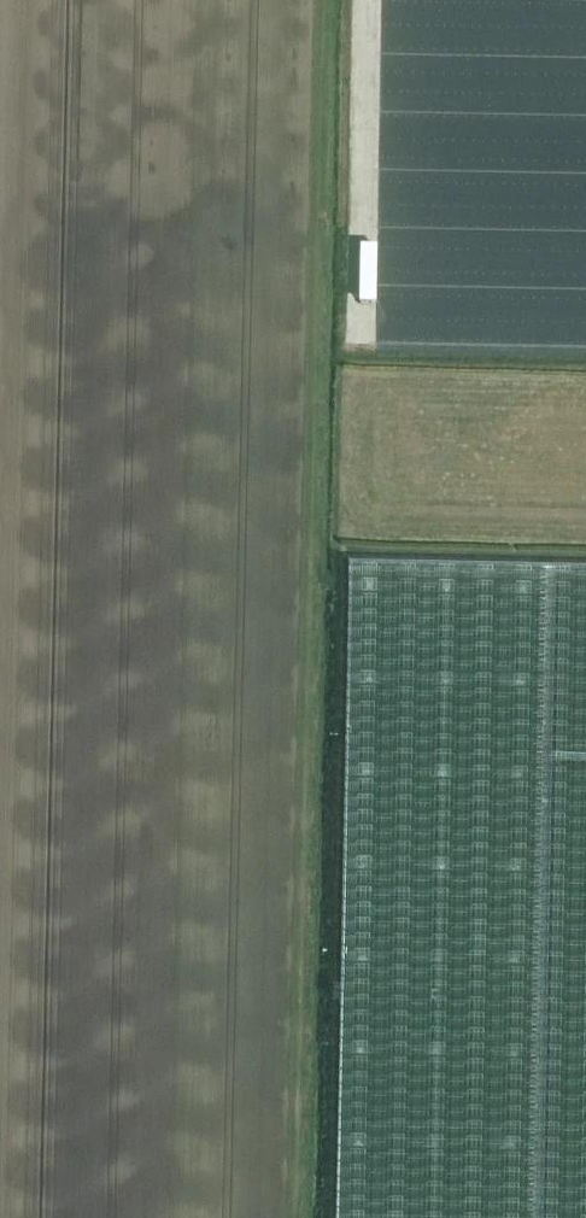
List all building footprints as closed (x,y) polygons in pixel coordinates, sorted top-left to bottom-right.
[(350,562),(346,747),(341,980),(336,1217),(585,1217),(585,566),(350,562)]
